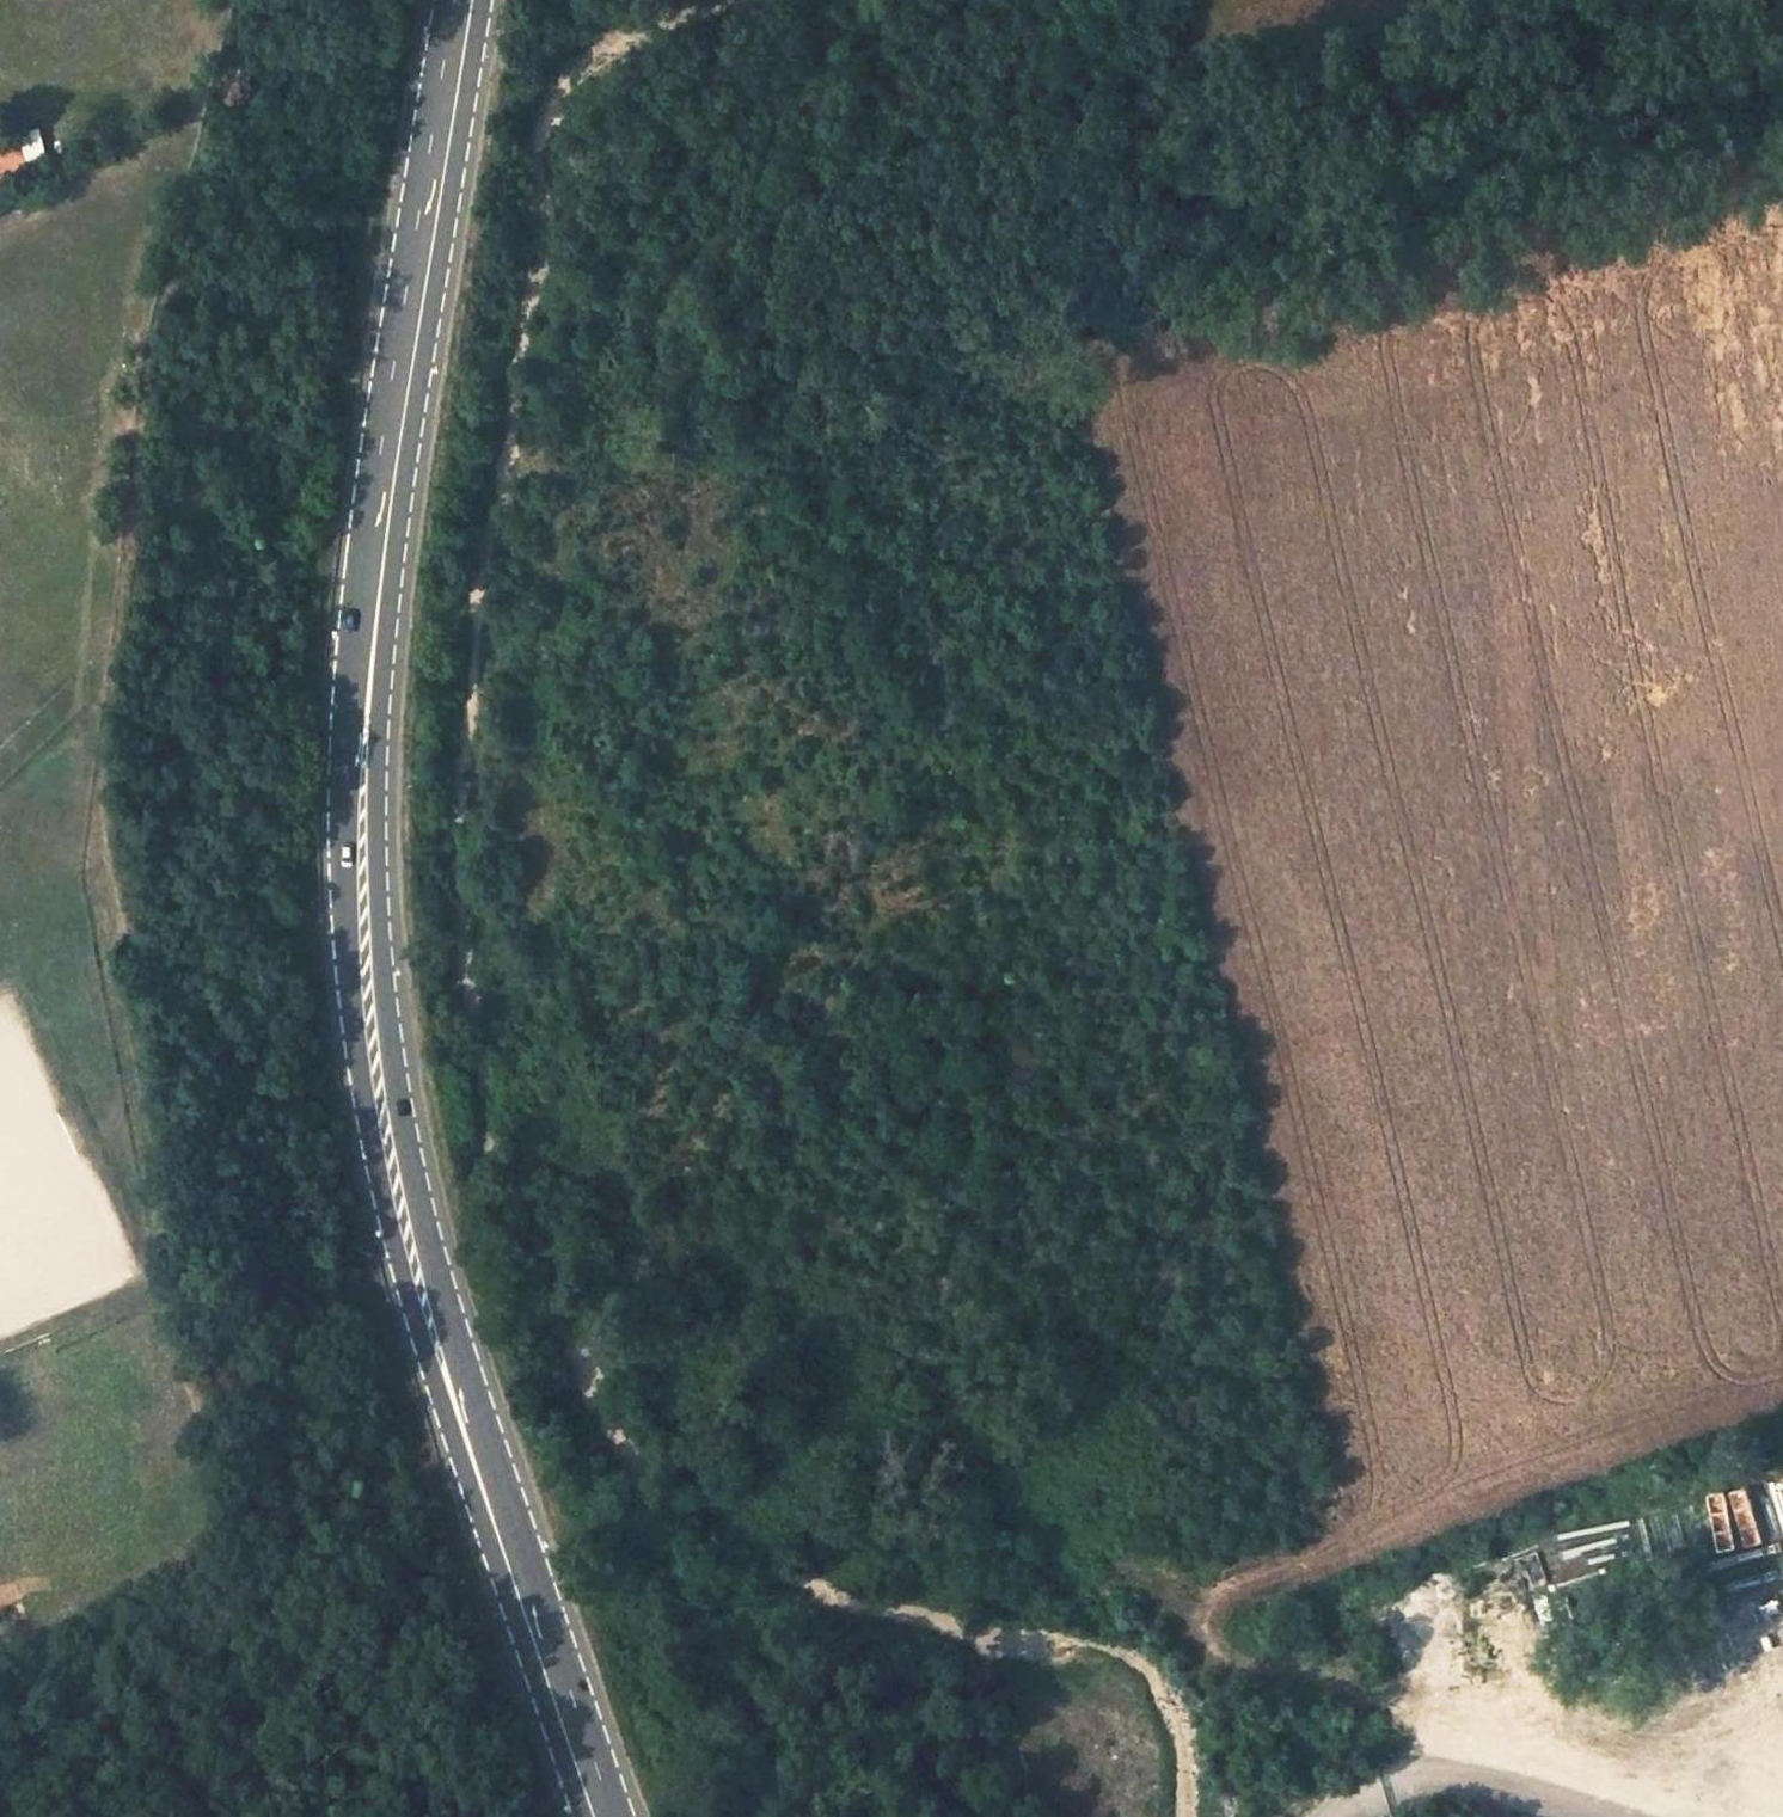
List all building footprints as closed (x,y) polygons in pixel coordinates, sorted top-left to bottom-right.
[(0,141),(0,148),(2,155),(25,149),(21,137),(0,141)] [(25,149),(2,155),(6,170),(29,164),(25,149)]
